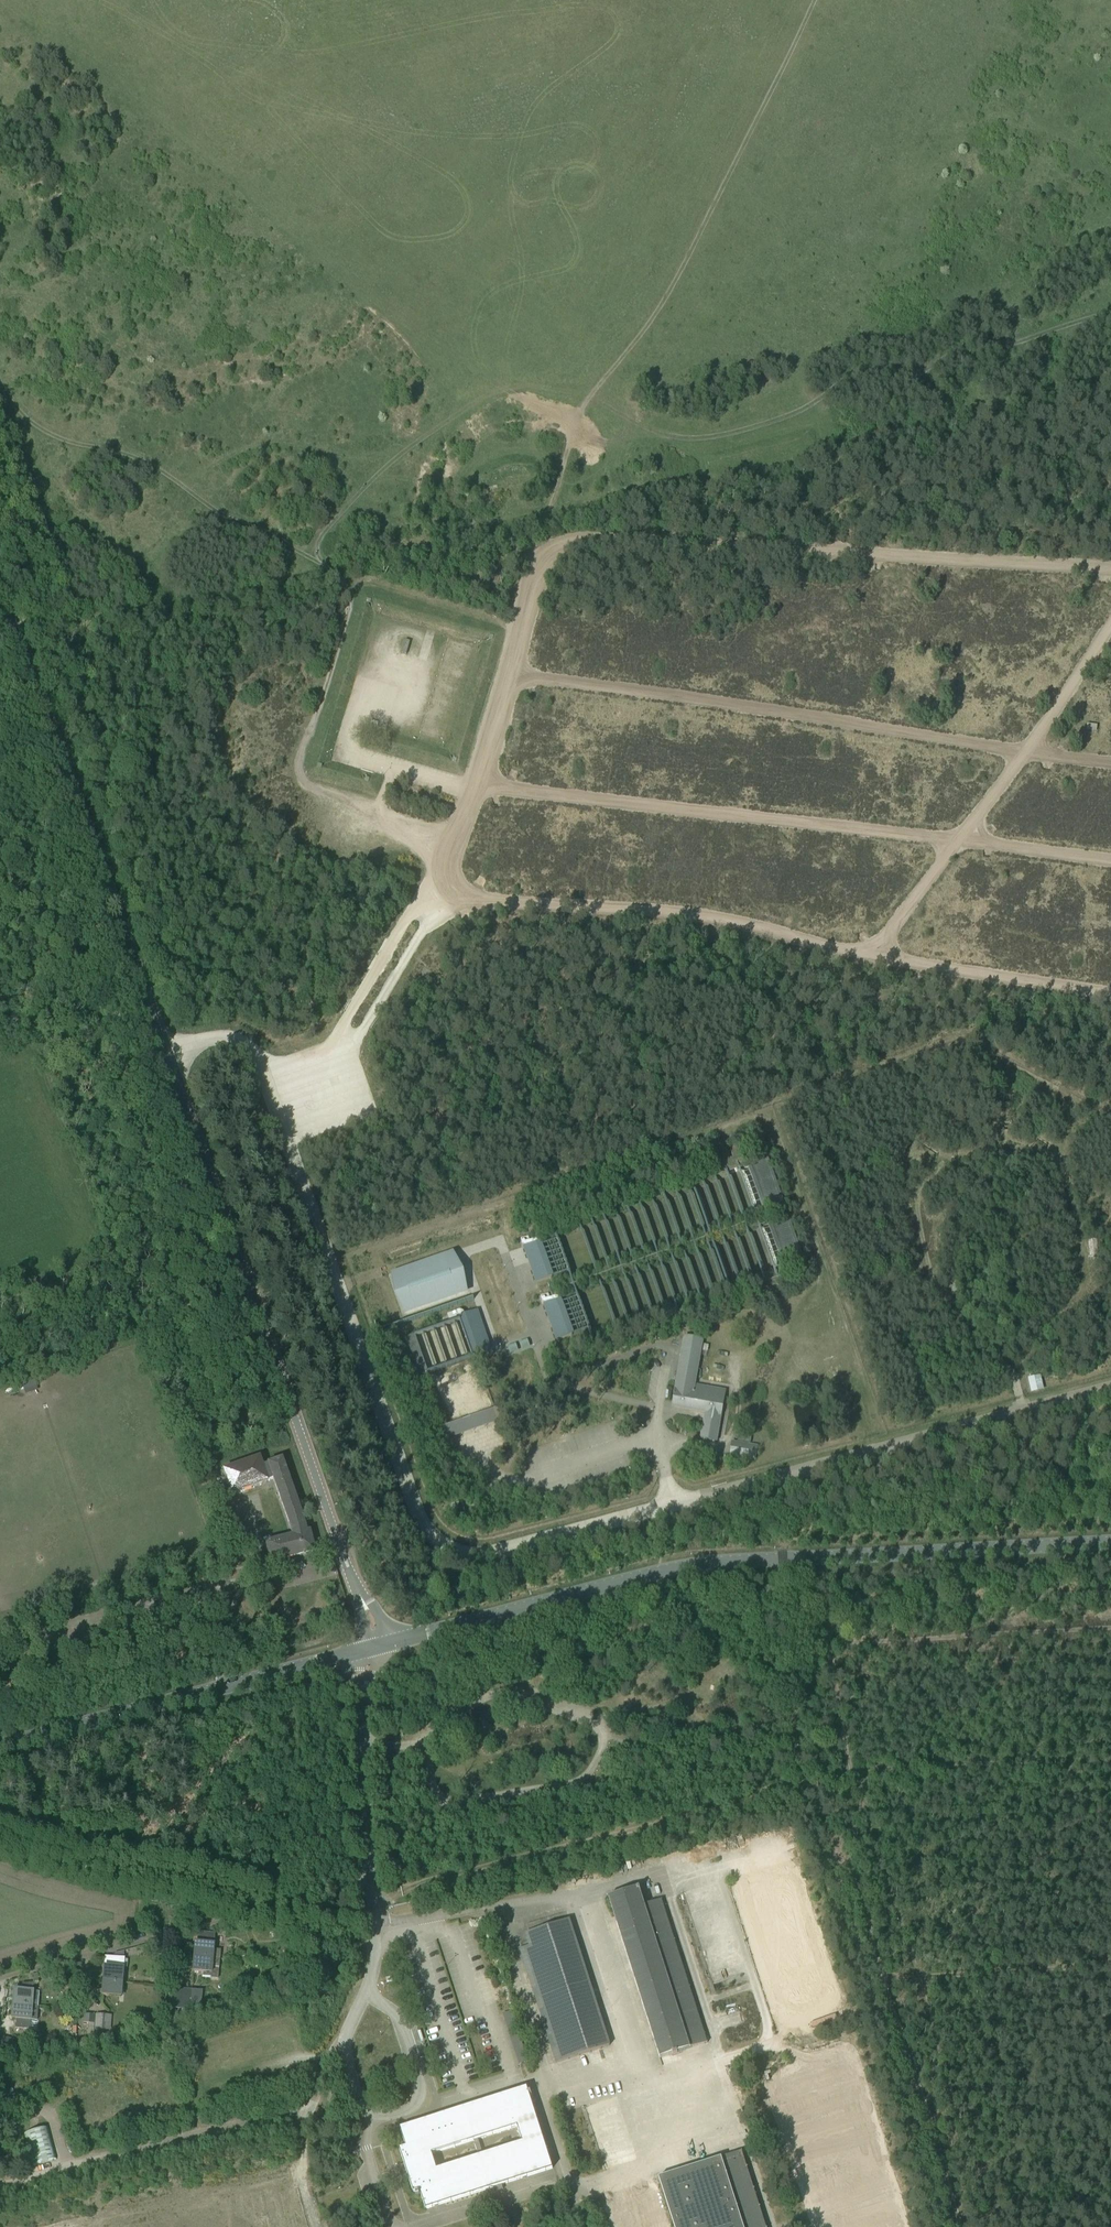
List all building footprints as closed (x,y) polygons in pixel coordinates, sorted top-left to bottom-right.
[(766,1208),(784,1202),(769,1158),(750,1164),(751,1165),(766,1208)] [(786,1265),(804,1259),(789,1215),(771,1221),(772,1223),(786,1265)] [(1097,1240),(1088,1241),(1089,1249),(1090,1257),(1095,1257),(1098,1257),(1097,1240)] [(539,1241),(527,1245),(524,1246),(536,1282),(552,1276),(539,1241)] [(400,1278),(410,1307),(459,1290),(449,1261),(400,1278)] [(559,1298),(550,1301),(544,1303),(557,1340),(572,1334),(559,1298)] [(478,1309),(462,1315),(478,1359),(494,1354),(478,1309)] [(413,1379),(428,1373),(414,1335),(400,1340),(413,1379)] [(706,1413),(701,1439),(716,1442),(721,1416),(724,1399),(725,1391),(718,1390),(717,1397),(697,1394),(698,1386),(694,1385),(703,1340),(685,1337),(677,1383),(676,1390),(673,1407),(706,1413)] [(494,1410),(498,1422),(503,1421),(499,1408),(494,1410)] [(731,1452),(755,1457),(757,1446),(733,1442),(731,1452)] [(289,1524),(291,1534),(292,1537),(265,1544),(270,1564),(303,1555),(314,1552),(308,1532),(305,1533),(302,1519),(281,1460),(268,1465),(261,1467),(258,1459),(223,1471),(231,1495),(267,1482),(273,1480),(289,1524)] [(465,1515),(463,1504),(452,1506),(454,1517),(465,1515)] [(707,2042),(661,1899),(645,1904),(639,1887),(609,1897),(660,2057),(691,2047),(690,2047),(707,2042)] [(530,1946),(573,1932),(569,1919),(531,1931),(526,1933),(530,1946)] [(195,1942),(194,1956),(213,1958),(220,1959),(220,1950),(213,1949),(215,1933),(199,1931),(198,1942),(195,1942)] [(103,1974),(122,1977),(124,1957),(105,1956),(104,1966),(103,1974)] [(212,1973),(213,1958),(194,1956),(193,1971),(212,1973)] [(122,1977),(103,1974),(102,1994),(121,1996),(122,1977)] [(13,2003),(31,2004),(33,1982),(23,1983),(22,1990),(15,1989),(13,2003)] [(185,1991),(174,1990),(174,1998),(185,1999),(185,1991)] [(13,2003),(12,2018),(30,2019),(31,2004),(13,2003)] [(94,2015),(83,2015),(82,2024),(94,2024),(94,2015)] [(105,2016),(95,2015),(94,2030),(104,2030),(105,2016)] [(553,2049),(557,2062),(610,2045),(606,2032),(553,2049)] [(414,2192),(420,2190),(426,2208),(552,2168),(527,2087),(403,2127),(400,2128),(406,2147),(400,2148),(405,2164),(399,2166),(403,2179),(409,2177),(414,2192)] [(48,2127),(24,2133),(32,2165),(56,2159),(48,2127)] [(741,2151),(658,2177),(674,2226),(766,2226),(741,2151)]
